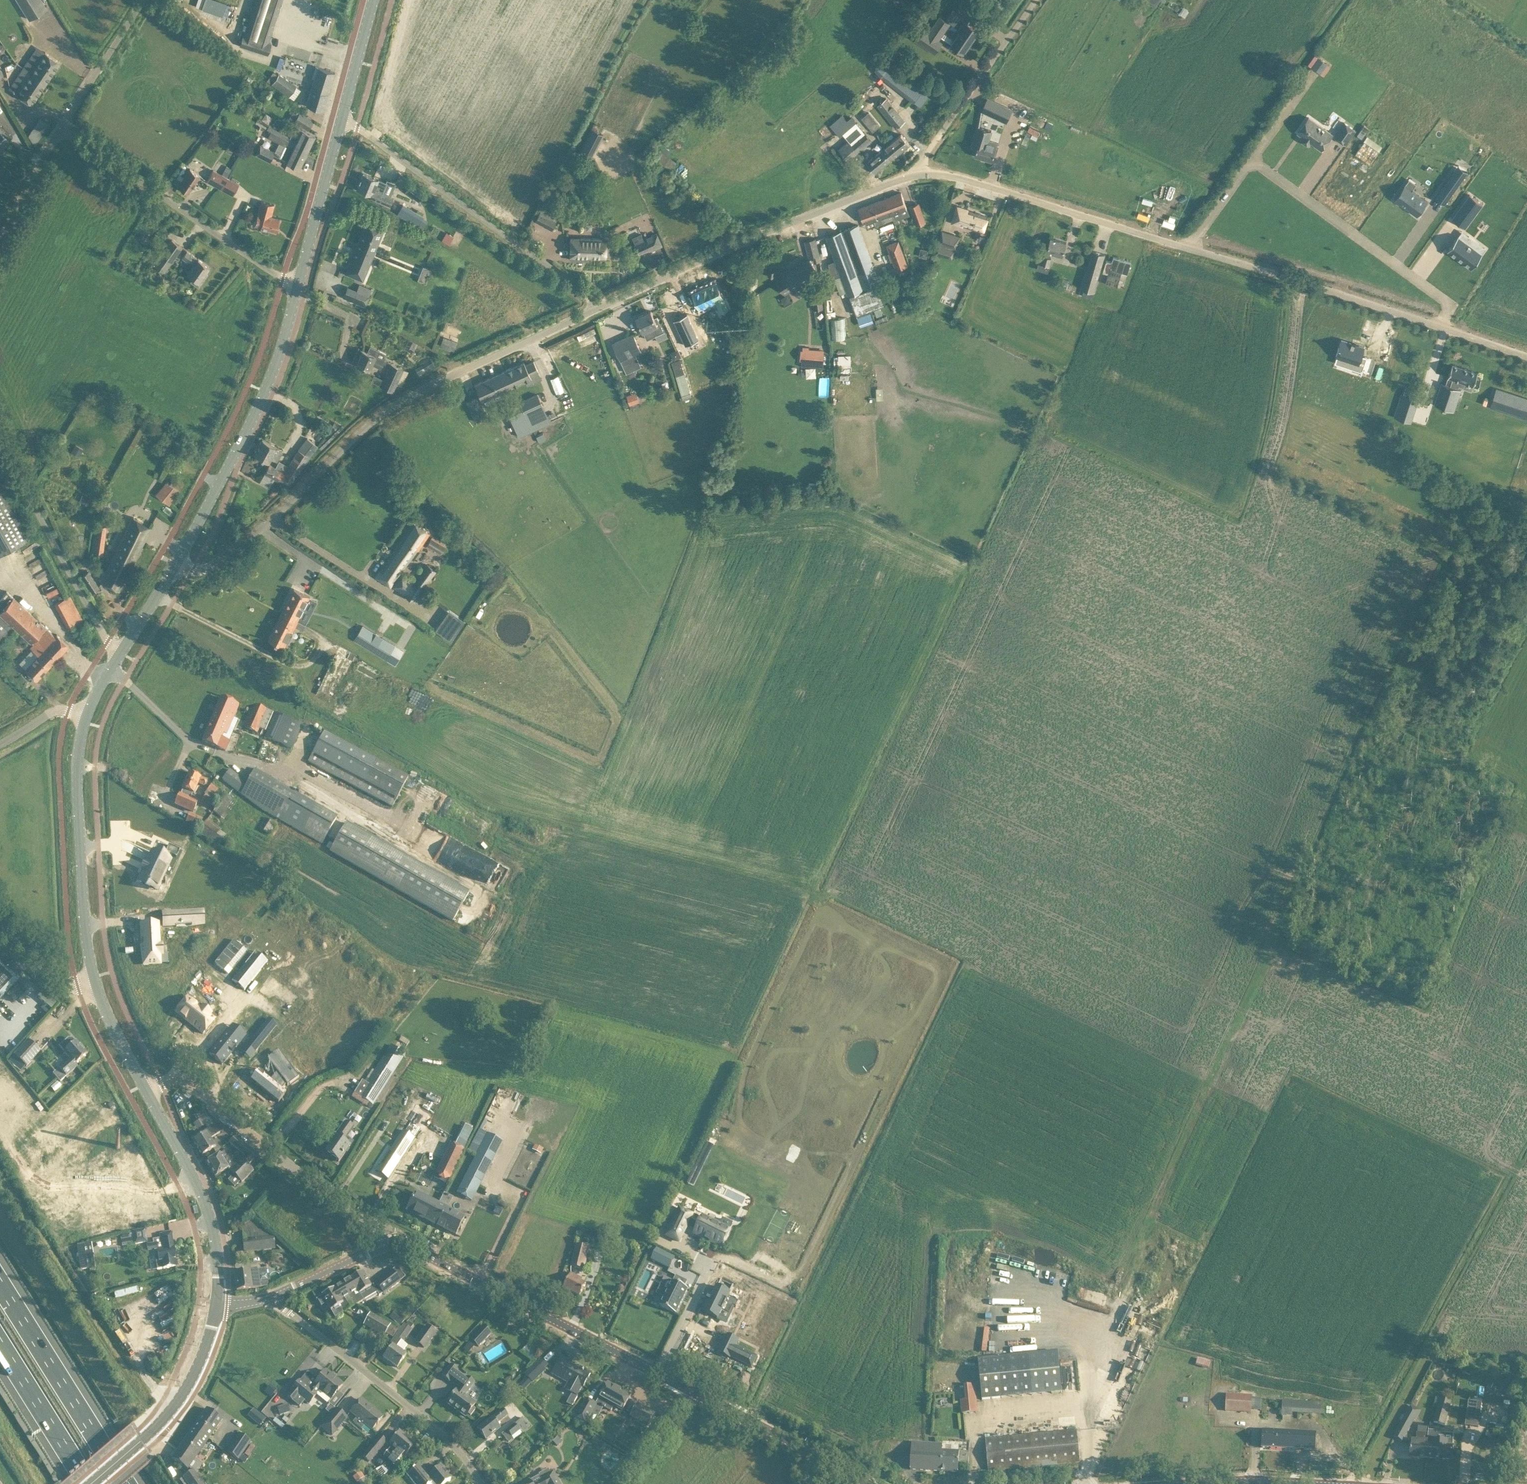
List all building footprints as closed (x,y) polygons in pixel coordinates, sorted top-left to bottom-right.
[(47,8),(42,0),(18,0),(30,19),(47,8)] [(240,45),(267,54),(271,42),(268,42),(282,0),(255,0),(244,34),(240,45)] [(952,43),(952,44),(964,52),(979,30),(968,22),(970,19),(959,12),(959,13),(954,21),(961,26),(959,28),(959,29),(961,30),(952,43)] [(923,29),(916,39),(928,48),(930,45),(937,50),(942,42),(938,39),(941,36),(944,32),(950,23),(940,16),(929,33),(923,29)] [(20,52),(31,44),(27,40),(17,49),(20,52)] [(23,67),(46,83),(60,62),(45,51),(37,46),(23,67)] [(1309,62),(1325,75),(1333,65),(1317,52),(1309,62)] [(925,89),(885,58),(876,70),(916,101),(925,89)] [(32,104),(46,83),(23,67),(15,79),(23,85),(17,93),(32,104)] [(323,110),(335,72),(318,67),(306,104),(314,107),(314,108),(316,108),(323,110)] [(279,74),(272,83),(289,95),(296,86),(279,74)] [(988,97),(982,110),(1007,122),(1013,109),(988,97)] [(896,128),(905,121),(887,98),(878,105),(896,128)] [(294,121),(308,130),(313,120),(299,111),(294,121)] [(862,117),(873,131),(881,125),(869,111),(862,117)] [(1023,114),(1021,120),(1027,123),(1030,117),(1023,114)] [(846,133),(851,139),(853,141),(864,132),(851,116),(846,120),(842,115),(831,124),(842,137),(846,133)] [(28,135),(36,141),(48,122),(40,116),(28,135)] [(1322,149),(1333,134),(1309,117),(1298,132),(1304,136),(1301,139),(1309,145),(1311,141),(1322,149)] [(1355,130),(1345,122),(1335,136),(1345,144),(1355,130)] [(1364,123),(1358,135),(1364,137),(1370,126),(1364,123)] [(3,145),(4,146),(10,140),(9,140),(13,136),(0,124),(0,148),(3,145)] [(979,126),(972,147),(977,149),(975,155),(992,160),(994,154),(996,155),(999,145),(997,145),(998,142),(989,140),(992,130),(979,126)] [(295,128),(291,138),(272,127),(271,131),(272,131),(289,141),(287,144),(307,154),(315,136),(302,130),(302,131),(295,128)] [(590,127),(582,143),(595,149),(596,150),(604,134),(590,127)] [(300,169),(302,164),(307,154),(287,144),(289,141),(272,131),(269,137),(287,146),(280,159),(286,162),(300,169)] [(865,132),(864,132),(853,141),(851,139),(850,140),(849,139),(838,148),(848,159),(871,140),(865,132)] [(886,147),(895,157),(910,144),(901,134),(886,147)] [(1368,134),(1356,152),(1371,163),(1384,145),(1368,134)] [(270,160),(275,152),(260,144),(256,153),(270,160)] [(895,157),(886,147),(875,156),(867,163),(875,173),(895,157)] [(173,182),(178,185),(188,192),(200,175),(190,168),(184,176),(179,173),(173,182)] [(207,180),(221,188),(227,177),(213,170),(207,180)] [(1451,196),(1463,178),(1454,171),(1441,189),(1451,196)] [(379,179),(363,173),(357,188),(371,194),(370,197),(390,205),(393,198),(382,193),(386,182),(378,179),(379,179)] [(233,194),(239,184),(227,177),(221,188),(233,194)] [(1409,178),(1394,199),(1406,207),(1406,206),(1410,209),(1410,210),(1417,215),(1428,201),(1412,190),(1417,184),(1409,178)] [(425,192),(412,183),(406,191),(419,200),(425,192)] [(894,219),(896,224),(901,222),(899,219),(897,218),(894,212),(907,207),(902,192),(886,198),(894,219)] [(1452,218),(1465,227),(1482,203),(1469,194),(1452,218)] [(864,223),(865,222),(874,219),(876,225),(894,219),(886,198),(859,208),(864,223)] [(255,225),(261,226),(261,227),(261,228),(261,230),(263,232),(265,232),(267,232),(268,230),(268,228),(276,231),(280,218),(271,215),(274,204),(261,200),(256,221),(255,225)] [(925,222),(918,203),(911,206),(918,225),(925,222)] [(403,204),(398,213),(418,225),(423,228),(427,221),(422,218),(423,216),(410,208),(403,204)] [(984,231),(989,216),(958,206),(953,221),(984,231)] [(551,229),(555,221),(547,217),(549,213),(541,209),(536,220),(536,221),(536,220),(545,225),(545,226),(546,225),(551,228),(551,229)] [(370,261),(369,261),(377,241),(378,242),(383,231),(366,224),(346,273),(363,280),(370,261)] [(827,236),(838,266),(830,269),(833,278),(841,275),(848,294),(880,283),(859,224),(827,236)] [(446,231),(441,240),(449,244),(454,236),(446,231)] [(650,251),(663,245),(662,244),(663,243),(658,233),(657,231),(652,233),(652,234),(644,238),(650,251)] [(949,246),(957,248),(961,235),(950,232),(946,245),(938,242),(935,252),(946,256),(949,246)] [(1458,235),(1447,250),(1472,268),(1482,253),(1475,248),(1478,243),(1469,236),(1466,241),(1458,236),(1458,235)] [(602,248),(602,238),(578,237),(578,240),(571,239),(571,237),(570,259),(584,259),(584,257),(605,257),(606,248),(602,248)] [(1039,262),(1037,268),(1040,269),(1045,270),(1048,271),(1050,265),(1052,257),(1051,256),(1052,251),(1063,254),(1064,252),(1067,242),(1051,237),(1048,247),(1046,255),(1045,255),(1043,263),(1039,262)] [(815,238),(805,241),(809,258),(813,257),(814,262),(821,261),(815,238)] [(164,272),(176,255),(182,246),(172,239),(154,265),(164,272)] [(893,260),(897,269),(908,265),(899,240),(888,245),(890,252),(893,260)] [(1094,292),(1105,253),(1093,250),(1081,288),(1094,292)] [(198,258),(191,254),(187,251),(182,257),(193,265),(187,274),(193,278),(190,281),(199,287),(208,273),(206,272),(210,266),(198,258)] [(1104,267),(1103,272),(1108,273),(1105,283),(1117,287),(1122,272),(1128,274),(1131,262),(1113,256),(1112,261),(1107,259),(1104,267)] [(776,281),(782,289),(784,293),(804,282),(806,283),(811,280),(810,279),(818,274),(810,260),(776,281)] [(426,280),(430,267),(423,264),(419,278),(426,280)] [(717,281),(692,293),(696,300),(695,301),(697,306),(699,306),(700,309),(716,302),(719,309),(721,313),(729,309),(724,298),(725,297),(717,281)] [(810,284),(814,309),(824,308),(820,283),(810,284)] [(364,305),(371,289),(359,284),(356,290),(347,286),(343,297),(364,305)] [(880,307),(874,309),(877,316),(879,315),(882,313),(882,312),(880,307)] [(667,336),(662,325),(657,316),(655,317),(651,310),(637,317),(643,330),(647,338),(658,333),(661,339),(667,336)] [(861,326),(875,321),(871,311),(858,316),(861,326)] [(687,314),(675,320),(686,345),(699,339),(687,314)] [(833,317),(833,338),(847,337),(847,317),(833,317)] [(703,337),(718,333),(714,319),(699,324),(703,337)] [(641,350),(639,346),(634,334),(613,343),(621,360),(623,359),(635,353),(641,350)] [(446,342),(442,340),(440,344),(454,350),(457,342),(448,338),(446,342)] [(1337,356),(1335,362),(1350,367),(1352,361),(1364,365),(1361,374),(1372,377),(1377,360),(1367,357),(1362,355),(1364,347),(1355,344),(1356,342),(1355,342),(1355,343),(1352,343),(1352,341),(1351,342),(1342,339),(1336,355),(1337,356)] [(368,352),(359,348),(353,361),(369,369),(372,363),(381,367),(384,359),(375,355),(378,350),(370,346),(368,352)] [(800,355),(800,360),(802,360),(824,362),(824,356),(825,349),(810,348),(810,346),(808,346),(803,346),(803,349),(801,349),(800,355)] [(678,388),(687,387),(685,349),(676,349),(678,388)] [(623,359),(621,360),(627,372),(641,366),(635,353),(623,359)] [(506,370),(513,386),(531,378),(530,375),(538,371),(534,361),(525,365),(524,362),(506,370)] [(391,363),(382,384),(381,385),(393,391),(402,371),(404,372),(405,369),(391,363)] [(1473,385),(1474,385),(1478,386),(1479,387),(1481,379),(1476,378),(1478,372),(1477,372),(1453,364),(1453,363),(1448,377),(1449,377),(1449,376),(1453,378),(1450,385),(1442,382),(1434,404),(1454,411),(1461,389),(1458,388),(1459,385),(1464,387),(1466,379),(1474,382),(1473,385)] [(416,369),(419,374),(426,370),(422,364),(416,369)] [(506,389),(513,386),(506,370),(475,384),(482,400),(501,391),(503,397),(508,394),(506,389)] [(1403,393),(1395,416),(1408,420),(1417,391),(1405,388),(1403,394),(1403,393)] [(1526,416),(1526,398),(1497,388),(1491,407),(1526,419),(1526,416)] [(633,393),(627,395),(630,405),(640,402),(637,395),(634,396),(633,393)] [(537,394),(520,402),(525,413),(526,415),(543,407),(542,405),(537,394)] [(477,395),(466,400),(476,421),(487,416),(477,395)] [(521,404),(507,410),(511,419),(525,413),(520,402),(521,404)] [(806,450),(815,450),(816,432),(807,431),(806,450)] [(168,454),(177,436),(168,432),(160,450),(168,454)] [(277,461),(282,452),(276,449),(277,447),(262,438),(254,454),(269,462),(271,458),(277,461)] [(260,481),(260,482),(270,487),(274,478),(288,485),(310,456),(299,449),(288,465),(283,472),(275,467),(269,464),(260,481)] [(157,495),(169,504),(184,485),(174,478),(170,483),(167,482),(157,495)] [(17,544),(30,537),(0,482),(0,554),(17,544)] [(106,571),(113,575),(114,573),(122,577),(122,576),(126,577),(151,527),(133,518),(107,570),(106,571)] [(429,532),(420,526),(412,521),(376,576),(390,585),(420,546),(429,532)] [(94,541),(92,555),(102,556),(106,525),(105,525),(96,524),(94,541)] [(441,553),(445,547),(431,538),(427,544),(441,553)] [(436,570),(427,564),(415,581),(402,572),(392,585),(405,595),(406,594),(420,604),(428,594),(422,589),(436,570)] [(88,571),(81,576),(93,592),(100,588),(88,571)] [(102,580),(101,581),(104,582),(119,590),(124,580),(126,577),(122,576),(122,577),(114,573),(113,575),(106,571),(102,580)] [(294,588),(282,612),(298,620),(311,597),(294,588)] [(30,672),(37,679),(69,645),(57,634),(55,636),(7,591),(0,598),(0,612),(34,644),(31,647),(38,654),(25,668),(30,672)] [(55,601),(67,628),(83,621),(71,594),(55,601)] [(268,639),(285,647),(298,620),(282,612),(268,639)] [(0,615),(0,640),(13,627),(0,615)] [(355,638),(354,641),(362,645),(362,646),(386,660),(388,657),(395,644),(383,637),(375,633),(363,626),(362,626),(355,638)] [(343,672),(347,674),(357,654),(341,646),(318,692),(330,698),(343,672)] [(363,659),(357,670),(375,679),(381,669),(363,659)] [(226,734),(234,717),(239,705),(222,697),(203,741),(225,751),(229,741),(221,738),(223,733),(226,734)] [(254,704),(246,722),(244,728),(257,733),(267,710),(254,704)] [(302,724),(276,713),(265,737),(292,749),(302,724)] [(409,777),(325,732),(313,753),(397,798),(409,777)] [(396,801),(312,756),(309,762),(393,807),(396,801)] [(230,770),(229,772),(223,780),(242,794),(248,784),(230,770)] [(272,815),(287,789),(255,771),(248,784),(242,794),(272,815)] [(175,804),(184,808),(191,811),(192,812),(197,802),(190,798),(192,793),(194,794),(198,783),(205,786),(207,781),(189,773),(182,789),(184,790),(181,796),(180,795),(175,804)] [(337,818),(287,789),(272,815),(322,844),(337,818)] [(221,817),(233,800),(226,795),(213,811),(221,817)] [(202,819),(191,814),(190,814),(186,821),(199,827),(202,819)] [(198,831),(211,841),(219,831),(206,821),(198,831)] [(346,823),(330,851),(453,921),(469,893),(346,823)] [(144,871),(140,882),(156,889),(171,855),(176,858),(180,850),(169,845),(159,841),(153,852),(147,865),(146,864),(146,865),(144,870),(143,871),(144,871)] [(203,911),(186,912),(187,916),(192,916),(192,923),(204,923),(203,911)] [(182,912),(174,913),(174,924),(175,924),(176,926),(176,924),(183,924),(182,912)] [(157,925),(141,925),(143,965),(159,964),(158,955),(161,955),(161,945),(158,945),(157,925)] [(233,939),(214,962),(223,970),(242,947),(233,939)] [(255,951),(232,980),(244,990),(267,961),(255,951)] [(18,982),(0,964),(0,1001),(18,982)] [(186,1000),(176,1012),(203,1034),(214,1019),(210,1016),(212,1013),(203,1006),(199,1011),(186,1001),(186,1000)] [(268,1019),(249,1044),(256,1050),(276,1026),(268,1019)] [(229,1031),(210,1054),(222,1064),(241,1041),(229,1031)] [(60,1082),(67,1077),(78,1067),(76,1065),(88,1054),(76,1041),(75,1042),(72,1039),(69,1039),(60,1047),(64,1052),(70,1059),(53,1074),(60,1082)] [(28,1041),(15,1056),(26,1066),(40,1052),(28,1041)] [(392,1045),(380,1064),(367,1083),(363,1079),(355,1092),(372,1103),(404,1053),(392,1045)] [(259,1071),(251,1080),(279,1102),(286,1093),(282,1089),(286,1084),(288,1085),(299,1077),(293,1069),(292,1070),(277,1051),(268,1059),(277,1071),(271,1080),(259,1071)] [(193,1141),(202,1156),(213,1149),(215,1152),(224,1147),(218,1138),(212,1142),(210,1139),(223,1131),(219,1124),(220,1123),(209,1115),(207,1116),(205,1111),(197,1116),(200,1121),(194,1124),(197,1130),(205,1125),(209,1130),(206,1132),(207,1133),(193,1141)] [(346,1122),(332,1142),(330,1145),(332,1146),(327,1153),(338,1162),(352,1142),(345,1138),(353,1127),(346,1122)] [(383,1166),(380,1171),(389,1177),(388,1179),(415,1138),(413,1140),(402,1133),(403,1131),(403,1130),(389,1151),(391,1153),(383,1166)] [(480,1146),(460,1187),(474,1195),(502,1141),(487,1133),(484,1138),(480,1146)] [(457,1138),(454,1145),(464,1150),(464,1149),(467,1143),(457,1138)] [(227,1149),(215,1157),(206,1162),(215,1176),(228,1169),(241,1183),(254,1171),(248,1165),(258,1155),(239,1139),(233,1144),(245,1155),(236,1164),(227,1149)] [(535,1143),(532,1149),(541,1153),(544,1147),(535,1143)] [(464,1150),(454,1145),(451,1144),(438,1172),(451,1178),(459,1162),(463,1152),(464,1150)] [(97,1161),(111,1182),(123,1174),(120,1169),(127,1164),(115,1146),(102,1155),(103,1157),(97,1161)] [(438,1203),(423,1196),(416,1192),(407,1210),(429,1221),(438,1203)] [(438,1203),(429,1221),(456,1235),(460,1226),(465,1217),(447,1208),(452,1198),(443,1193),(438,1203)] [(680,1209),(667,1236),(679,1242),(688,1225),(697,1229),(695,1234),(722,1247),(733,1224),(723,1219),(720,1225),(703,1217),(699,1224),(690,1220),(693,1215),(680,1209)] [(131,1231),(134,1244),(141,1243),(147,1242),(146,1240),(145,1229),(131,1231)] [(157,1270),(164,1269),(176,1267),(171,1232),(162,1233),(163,1238),(153,1240),(154,1244),(147,1245),(148,1252),(157,1250),(158,1255),(155,1256),(157,1270)] [(262,1237),(243,1240),(244,1252),(263,1250),(262,1237)] [(84,1244),(77,1246),(81,1270),(88,1269),(88,1268),(84,1245),(84,1244)] [(584,1270),(589,1248),(576,1245),(571,1267),(584,1270)] [(652,1259),(670,1268),(675,1257),(657,1248),(652,1259)] [(258,1270),(235,1273),(234,1273),(237,1291),(261,1288),(258,1270)] [(376,1284),(373,1286),(377,1293),(379,1297),(384,1294),(401,1281),(392,1270),(375,1283),(376,1284)] [(347,1293),(358,1304),(364,1300),(360,1294),(371,1287),(362,1271),(350,1278),(350,1279),(341,1284),(347,1293)] [(571,1274),(568,1279),(564,1288),(580,1296),(586,1284),(580,1281),(581,1279),(571,1274)] [(660,1306),(676,1313),(688,1289),(685,1287),(687,1281),(676,1276),(674,1281),(673,1281),(660,1306)] [(348,1309),(358,1304),(347,1293),(341,1284),(334,1288),(322,1295),(322,1296),(321,1296),(316,1299),(316,1300),(317,1299),(321,1306),(327,1303),(331,1311),(344,1303),(348,1309)] [(710,1295),(704,1308),(706,1309),(705,1311),(718,1318),(722,1310),(730,1314),(734,1306),(736,1307),(739,1301),(728,1296),(730,1292),(725,1290),(725,1289),(723,1288),(723,1289),(718,1286),(712,1297),(710,1295)] [(317,1290),(312,1293),(316,1299),(321,1296),(317,1290)] [(396,1309),(390,1317),(400,1326),(407,1318),(396,1309)] [(366,1321),(386,1333),(391,1324),(371,1312),(366,1321)] [(479,1346),(492,1332),(484,1325),(471,1339),(479,1346)] [(436,1332),(427,1326),(416,1342),(424,1348),(436,1332)] [(383,1357),(397,1367),(407,1355),(403,1352),(408,1345),(401,1341),(406,1334),(400,1330),(391,1343),(392,1344),(383,1357)] [(743,1341),(731,1335),(722,1353),(752,1368),(757,1356),(740,1348),(743,1341)] [(1059,1352),(1029,1355),(978,1359),(982,1400),(1063,1392),(1059,1352)] [(1460,1368),(1463,1355),(1456,1353),(1453,1366),(1460,1368)] [(553,1373),(570,1382),(566,1390),(577,1395),(582,1386),(584,1387),(591,1373),(583,1369),(582,1371),(568,1363),(569,1362),(561,1357),(553,1373)] [(1198,1358),(1196,1365),(1209,1368),(1211,1362),(1198,1358)] [(542,1359),(526,1375),(533,1382),(546,1370),(544,1368),(548,1365),(542,1359)] [(442,1376),(448,1380),(449,1381),(450,1381),(460,1388),(457,1391),(456,1390),(447,1403),(466,1417),(468,1413),(471,1415),(475,1409),(473,1407),(475,1404),(464,1396),(474,1382),(467,1377),(467,1378),(457,1371),(457,1370),(451,1365),(442,1376)] [(337,1393),(338,1392),(337,1391),(343,1385),(326,1371),(318,1380),(308,1372),(301,1381),(300,1380),(292,1389),(293,1390),(288,1397),(293,1401),(300,1406),(305,1400),(309,1404),(316,1395),(327,1403),(331,1399),(336,1392),(337,1393)] [(614,1405),(623,1410),(631,1395),(608,1383),(597,1403),(603,1406),(602,1407),(605,1408),(606,1407),(611,1410),(614,1405)] [(967,1400),(962,1400),(963,1414),(977,1412),(975,1384),(966,1385),(967,1400)] [(269,1386),(264,1392),(271,1397),(275,1392),(269,1386)] [(1252,1396),(1226,1395),(1225,1411),(1251,1412),(1252,1396)] [(577,1417),(587,1422),(597,1404),(587,1399),(577,1417)] [(1434,1422),(1445,1425),(1451,1403),(1438,1399),(1436,1406),(1438,1407),(1434,1422)] [(361,1400),(351,1412),(357,1417),(353,1422),(362,1429),(366,1424),(372,1430),(377,1424),(377,1425),(378,1423),(382,1417),(361,1400)] [(1468,1400),(1465,1426),(1477,1427),(1479,1415),(1480,1402),(1468,1400)] [(1313,1413),(1313,1402),(1283,1401),(1282,1415),(1292,1416),(1292,1412),(1313,1413)] [(648,1426),(655,1413),(638,1404),(631,1416),(648,1426)] [(286,1405),(277,1407),(280,1415),(289,1412),(286,1405)] [(193,1428),(209,1439),(217,1428),(222,1419),(207,1409),(193,1428)] [(336,1409),(329,1417),(321,1426),(332,1435),(340,1425),(347,1418),(336,1409)] [(503,1409),(486,1423),(478,1429),(486,1439),(499,1428),(496,1424),(508,1415),(503,1409)] [(1402,1441),(1415,1419),(1407,1415),(1394,1437),(1402,1441)] [(263,1416),(257,1424),(260,1426),(266,1418),(263,1416)] [(514,1424),(506,1430),(514,1439),(530,1426),(523,1418),(515,1424),(514,1424)] [(209,1439),(193,1428),(172,1459),(188,1470),(209,1439)] [(1411,1447),(1410,1457),(1427,1458),(1427,1442),(1428,1438),(1429,1430),(1430,1428),(1429,1428),(1428,1433),(1417,1433),(1416,1441),(1411,1441),(1411,1447)] [(989,1471),(1080,1462),(1077,1430),(986,1439),(989,1471)] [(1427,1442),(1427,1458),(1428,1458),(1430,1458),(1439,1459),(1452,1459),(1452,1446),(1453,1441),(1436,1440),(1437,1433),(1437,1431),(1429,1430),(1428,1438),(1427,1442)] [(384,1456),(389,1460),(388,1461),(389,1460),(407,1438),(399,1431),(389,1444),(392,1447),(384,1456)] [(1262,1448),(1294,1450),(1315,1451),(1316,1434),(1262,1431),(1262,1448)] [(252,1441),(239,1433),(226,1451),(239,1460),(252,1441)] [(379,1435),(362,1456),(370,1463),(387,1442),(379,1435)] [(557,1437),(552,1441),(555,1444),(557,1446),(562,1442),(557,1437)] [(405,1457),(415,1444),(407,1438),(389,1460),(380,1467),(388,1473),(402,1455),(405,1457)] [(912,1443),(911,1460),(910,1470),(958,1472),(959,1465),(969,1466),(969,1456),(969,1452),(943,1451),(943,1445),(912,1443)] [(451,1479),(440,1466),(429,1475),(420,1464),(407,1475),(415,1483),(431,1483),(433,1482),(434,1483),(445,1483),(451,1479)] [(553,1472),(550,1473),(548,1469),(539,1474),(539,1475),(523,1483),(560,1483),(553,1472)] [(193,1470),(183,1477),(188,1483),(203,1483),(193,1470)]
